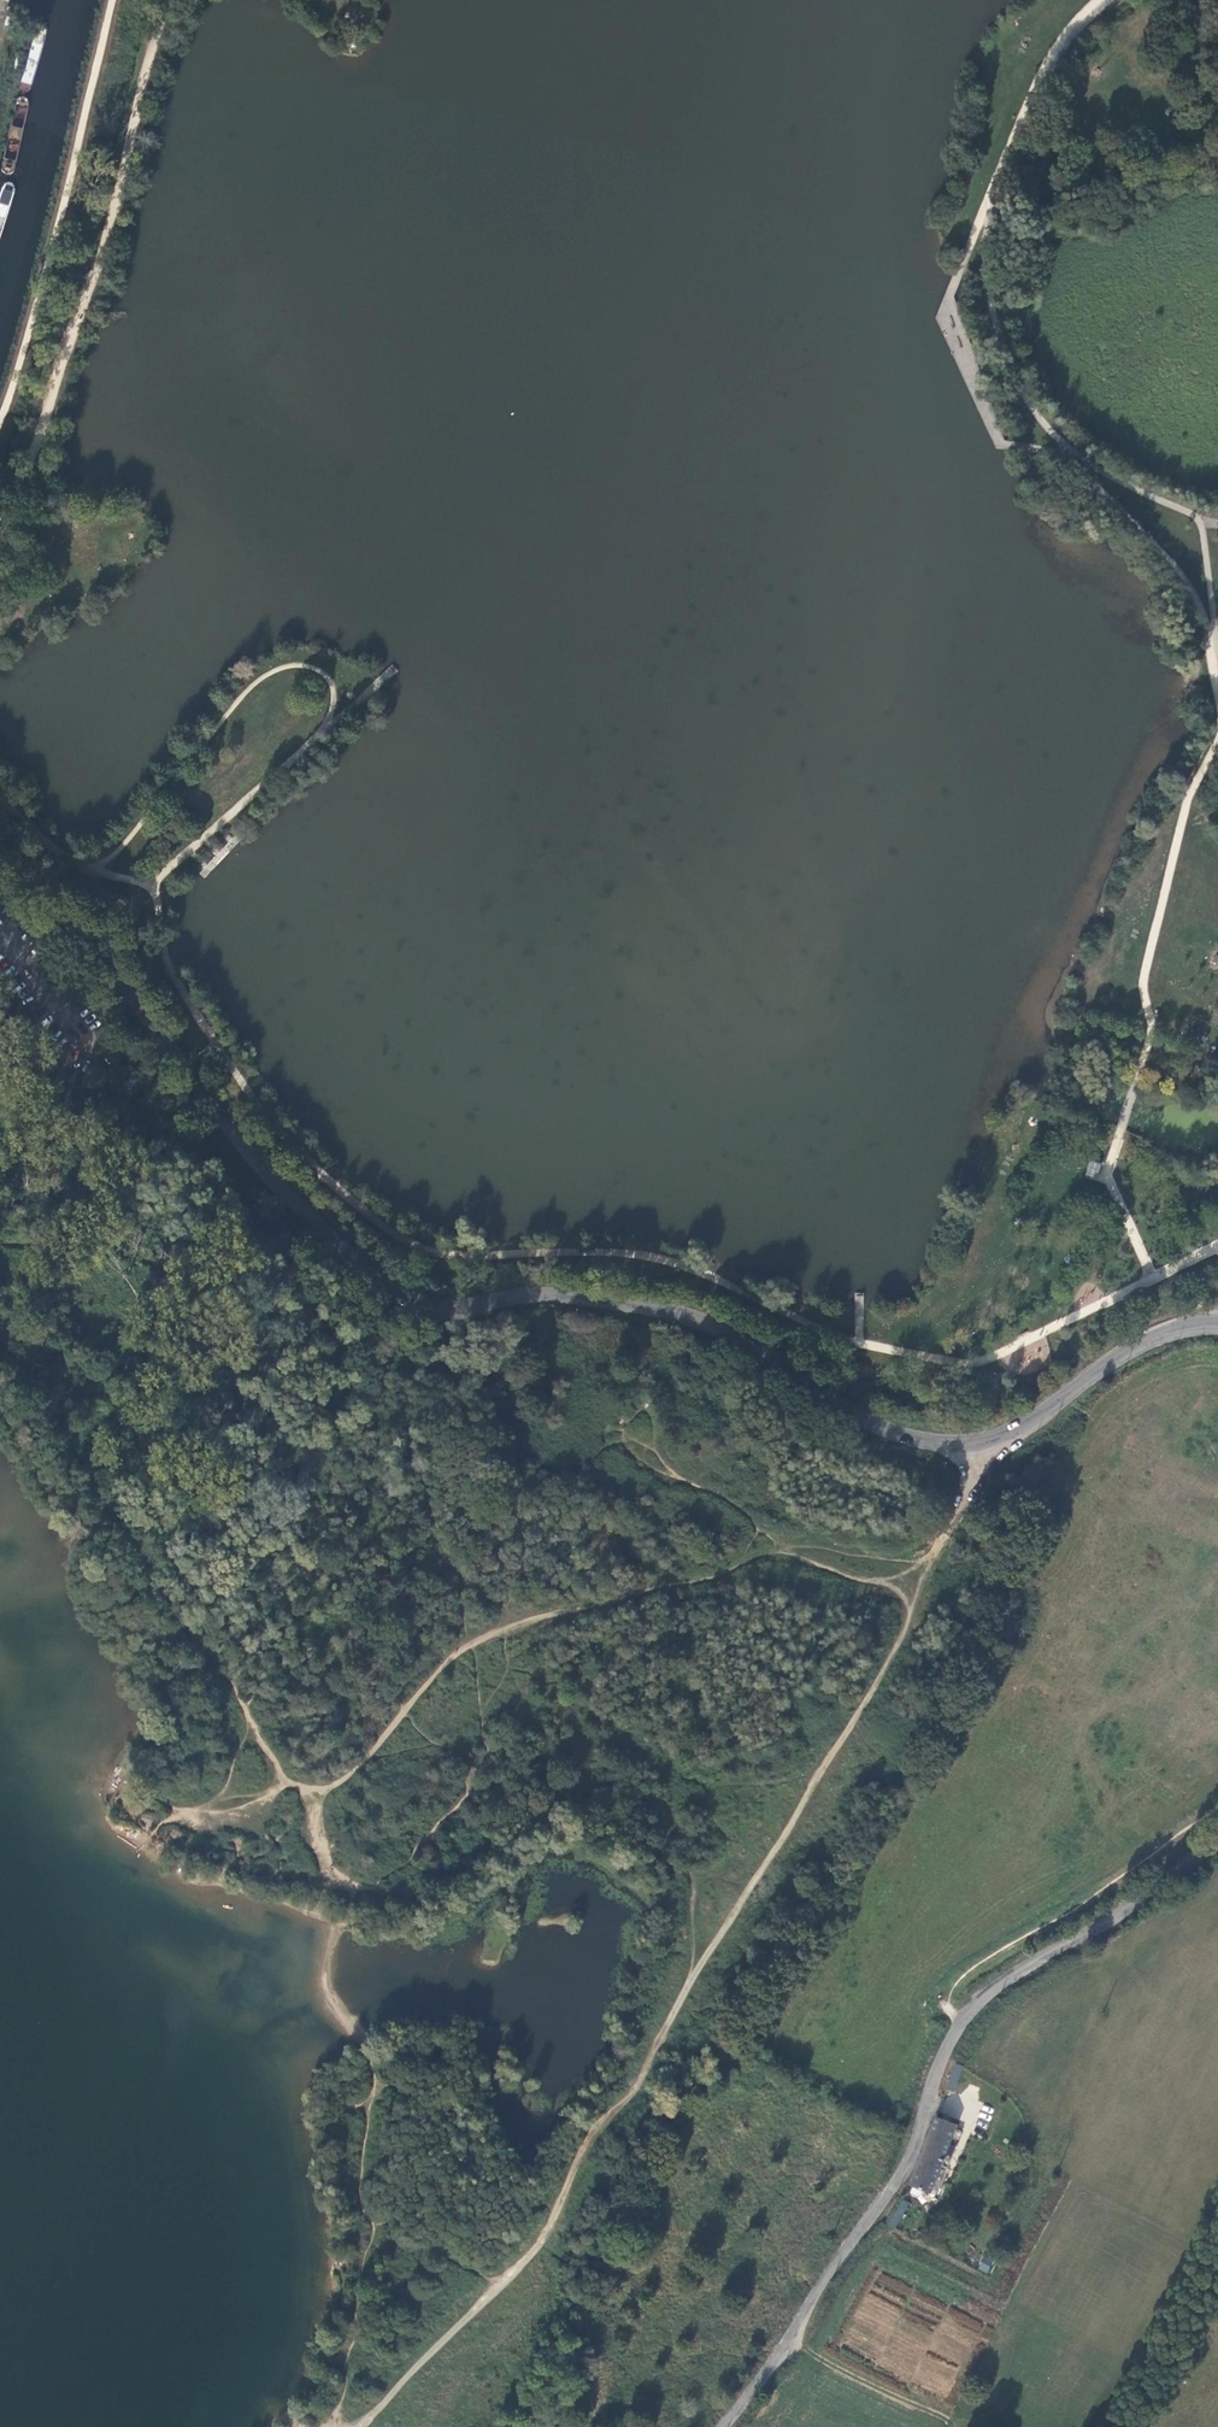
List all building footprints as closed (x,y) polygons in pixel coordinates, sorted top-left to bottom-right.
[(1088,1161),(1085,1176),(1096,1178),(1099,1163),(1088,1161)] [(952,2063),(947,2088),(957,2090),(962,2065),(952,2063)] [(955,2124),(936,2117),(910,2184),(930,2191),(955,2124)] [(895,2229),(910,2204),(902,2199),(887,2224),(895,2229)] [(977,2268),(987,2273),(994,2260),(983,2254),(977,2268)]
